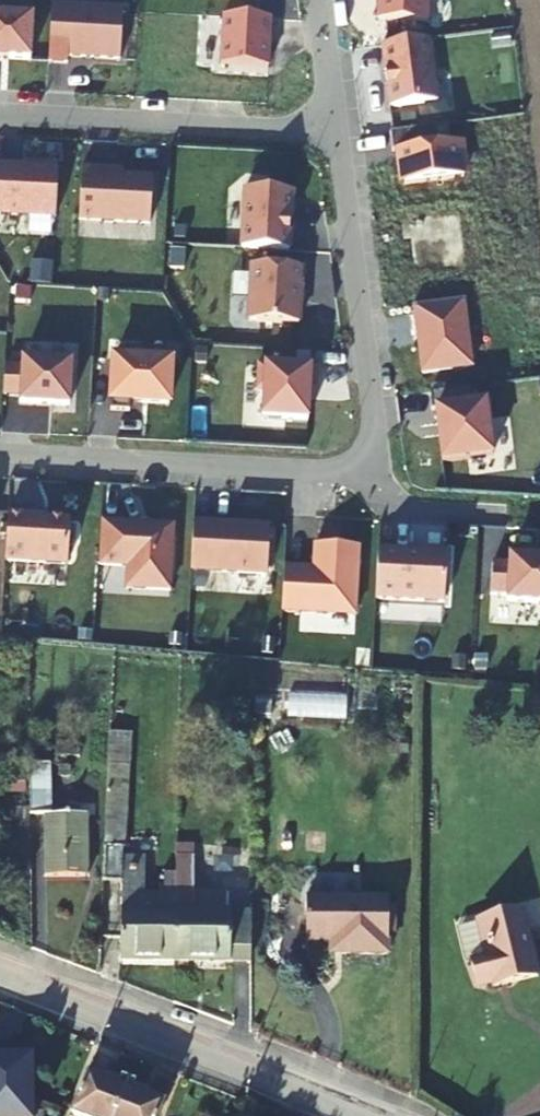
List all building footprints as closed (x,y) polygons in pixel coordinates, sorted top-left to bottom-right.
[(377,22),(427,25),(428,0),(379,0),(377,22)] [(87,9),(50,7),(47,64),(65,65),(66,59),(81,60),(87,9)] [(121,11),(87,9),(81,60),(118,62),(121,11)] [(28,63),(31,20),(0,19),(0,62),(28,63)] [(428,41),(381,47),(389,110),(436,104),(428,41)] [(54,219),(57,171),(0,168),(0,217),(54,219)] [(114,172),(80,170),(78,222),(149,226),(151,179),(114,177),(114,172)] [(241,250),(289,253),(290,234),(288,233),(289,221),(290,222),(292,194),(244,191),(241,250)] [(303,290),(304,270),(251,267),(248,323),(298,326),(300,289),(303,290)] [(19,406),(41,407),(47,360),(22,359),(21,366),(4,365),(2,397),(20,398),(19,406)] [(70,361),(47,360),(41,407),(68,409),(70,361)] [(315,388),(316,370),(258,367),(257,393),(263,393),(262,419),(307,422),(309,388),(315,388)] [(473,389),(430,394),(432,412),(437,411),(441,436),(438,436),(443,474),(493,468),(485,404),(475,405),(473,389)] [(25,518),(7,517),(4,564),(23,565),(28,521),(24,521),(25,518)] [(72,524),(28,521),(23,565),(70,568),(72,524)] [(173,528),(100,524),(98,568),(127,570),(126,591),(169,594),(173,528)] [(269,528),(193,524),(190,573),(267,577),(269,528)] [(300,574),(284,573),(281,614),(354,618),(358,550),(314,547),(313,572),(300,571),(300,574)] [(446,556),(378,552),(375,601),(444,605),(446,556)] [(510,560),(507,604),(539,606),(539,562),(537,562),(537,560),(510,560)] [(171,975),(173,889),(159,889),(159,911),(139,910),(140,857),(119,858),(121,736),(105,735),(103,896),(118,895),(116,973),(171,975)] [(43,793),(24,793),(24,830),(43,830),(43,793)] [(21,882),(22,825),(6,825),(6,882),(21,882)] [(76,828),(43,830),(43,894),(76,894),(76,828)] [(240,976),(240,927),(219,927),(219,911),(190,911),(191,871),(174,871),(173,889),(171,975),(240,976)] [(341,952),(341,963),(381,963),(381,910),(301,909),(301,951),(326,951),(341,952)] [(487,1000),(509,996),(513,924),(475,932),(483,972),(467,975),(472,999),(486,996),(487,1000)] [(341,952),(326,951),(326,963),(341,963),(341,952)] [(119,1096),(83,1082),(70,1115),(111,1115),(119,1096)] [(119,1096),(111,1115),(152,1115),(154,1110),(119,1096)]
